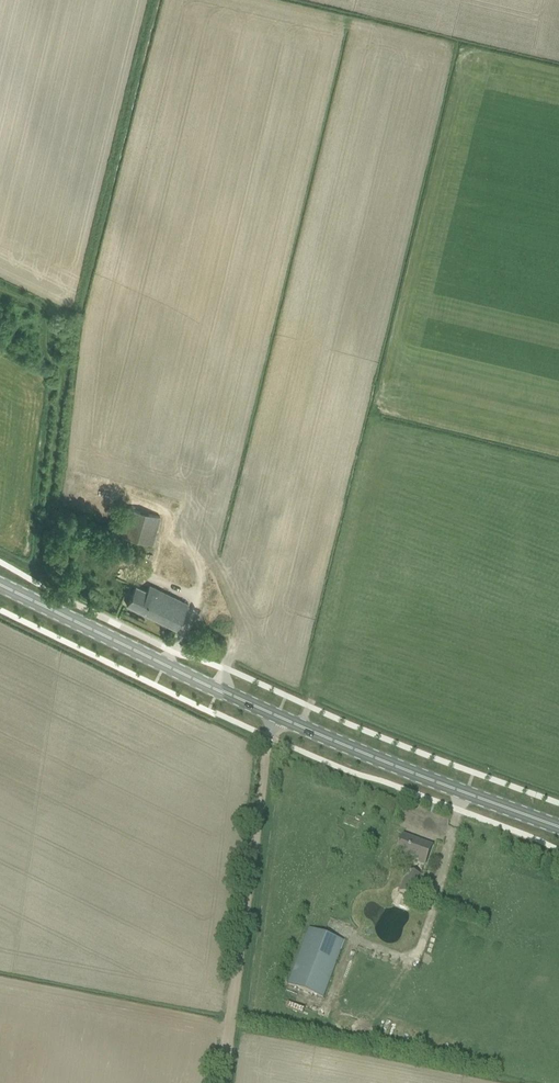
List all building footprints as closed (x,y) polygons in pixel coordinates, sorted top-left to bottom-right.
[(123,527),(121,535),(154,543),(156,534),(160,518),(128,510),(123,527)] [(136,585),(132,594),(127,604),(177,628),(189,604),(150,585),(147,591),(136,585)] [(403,836),(399,846),(396,855),(424,866),(432,847),(403,836)] [(420,877),(410,873),(407,872),(399,892),(413,897),(420,877)] [(323,998),(344,941),(309,928),(287,985),(323,998)]
